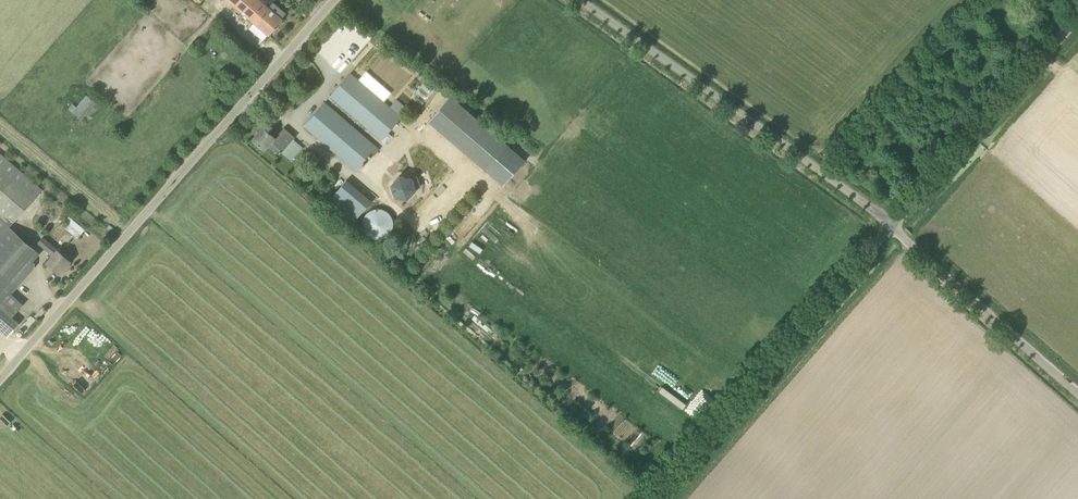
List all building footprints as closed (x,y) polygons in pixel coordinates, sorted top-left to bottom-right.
[(283,19),(261,0),(228,0),(269,35),(283,19)] [(330,96),(381,140),(407,109),(396,100),(390,107),(350,73),(330,96)] [(72,103),(68,108),(82,119),(96,102),(86,94),(76,107),(72,103)] [(491,171),(513,144),(453,94),(431,120),(491,171)] [(304,125),(355,170),(375,147),(325,102),(304,125)] [(295,137),(286,129),(281,134),(273,127),(269,131),(263,127),(253,139),(265,149),(271,143),(281,152),(295,137)] [(7,336),(18,323),(11,318),(23,304),(11,293),(29,272),(24,268),(32,260),(24,254),(32,245),(10,226),(42,189),(0,153),(0,331),(7,336)] [(391,184),(395,197),(408,199),(416,189),(412,177),(399,174),(391,184)] [(335,194),(358,218),(375,202),(352,178),(335,194)] [(363,224),(386,238),(399,218),(376,203),(363,224)] [(70,217),(63,225),(78,237),(85,229),(70,217)] [(38,242),(48,250),(53,255),(46,262),(60,274),(71,261),(43,236),(38,242)] [(109,358),(118,347),(114,344),(105,354),(109,358)]
